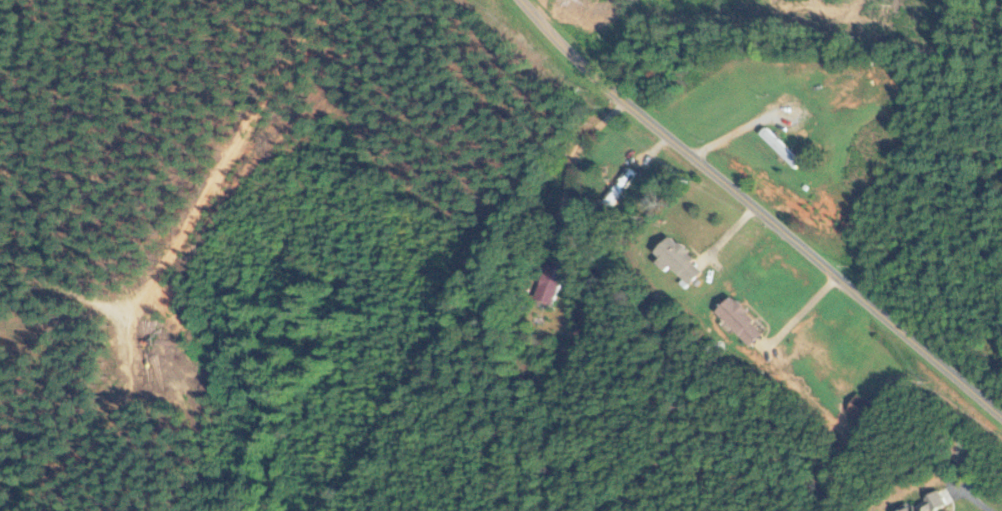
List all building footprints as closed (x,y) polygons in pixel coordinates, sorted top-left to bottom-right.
[(759,135),(794,169),(800,162),(766,128),(759,135)] [(656,262),(666,271),(670,266),(689,285),(704,269),(670,236),(655,252),(661,257),(656,262)] [(535,299),(552,303),(559,268),(543,264),(535,299)] [(716,312),(750,346),(765,330),(732,296),(716,312)] [(876,403),(856,393),(846,411),(866,422),(876,403)]
